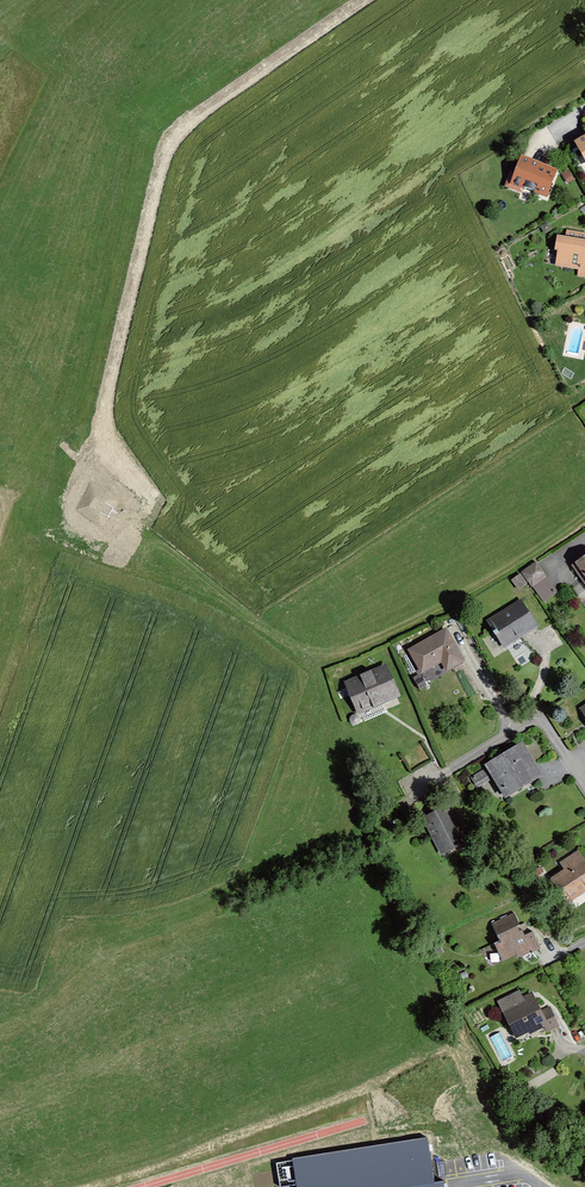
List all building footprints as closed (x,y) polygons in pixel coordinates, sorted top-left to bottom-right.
[(570,147),(584,172),(584,138),(570,147)] [(507,184),(544,201),(555,174),(519,158),(507,184)] [(554,239),(552,254),(556,254),(554,268),(578,271),(577,278),(584,279),(584,243),(554,239)] [(96,497),(90,506),(96,516),(109,523),(119,506),(105,498),(96,497)] [(569,567),(584,590),(584,556),(569,567)] [(503,649),(537,629),(520,600),(486,621),(503,649)] [(444,674),(463,663),(446,630),(407,651),(420,675),(439,665),(444,674)] [(356,717),(400,697),(386,664),(341,684),(356,717)] [(501,800),(540,777),(520,743),(481,766),(501,800)] [(418,821),(436,857),(467,842),(449,806),(418,821)] [(577,852),(558,864),(563,871),(551,879),(566,904),(584,892),(584,865),(577,852)] [(501,962),(529,949),(531,954),(541,950),(533,931),(523,935),(514,914),(490,925),(500,946),(495,948),(501,962)] [(559,1028),(549,1007),(539,1012),(531,996),(523,1000),(519,992),(499,1002),(504,1013),(501,1014),(514,1040),(527,1034),(528,1037),(546,1028),(548,1033),(559,1028)]
